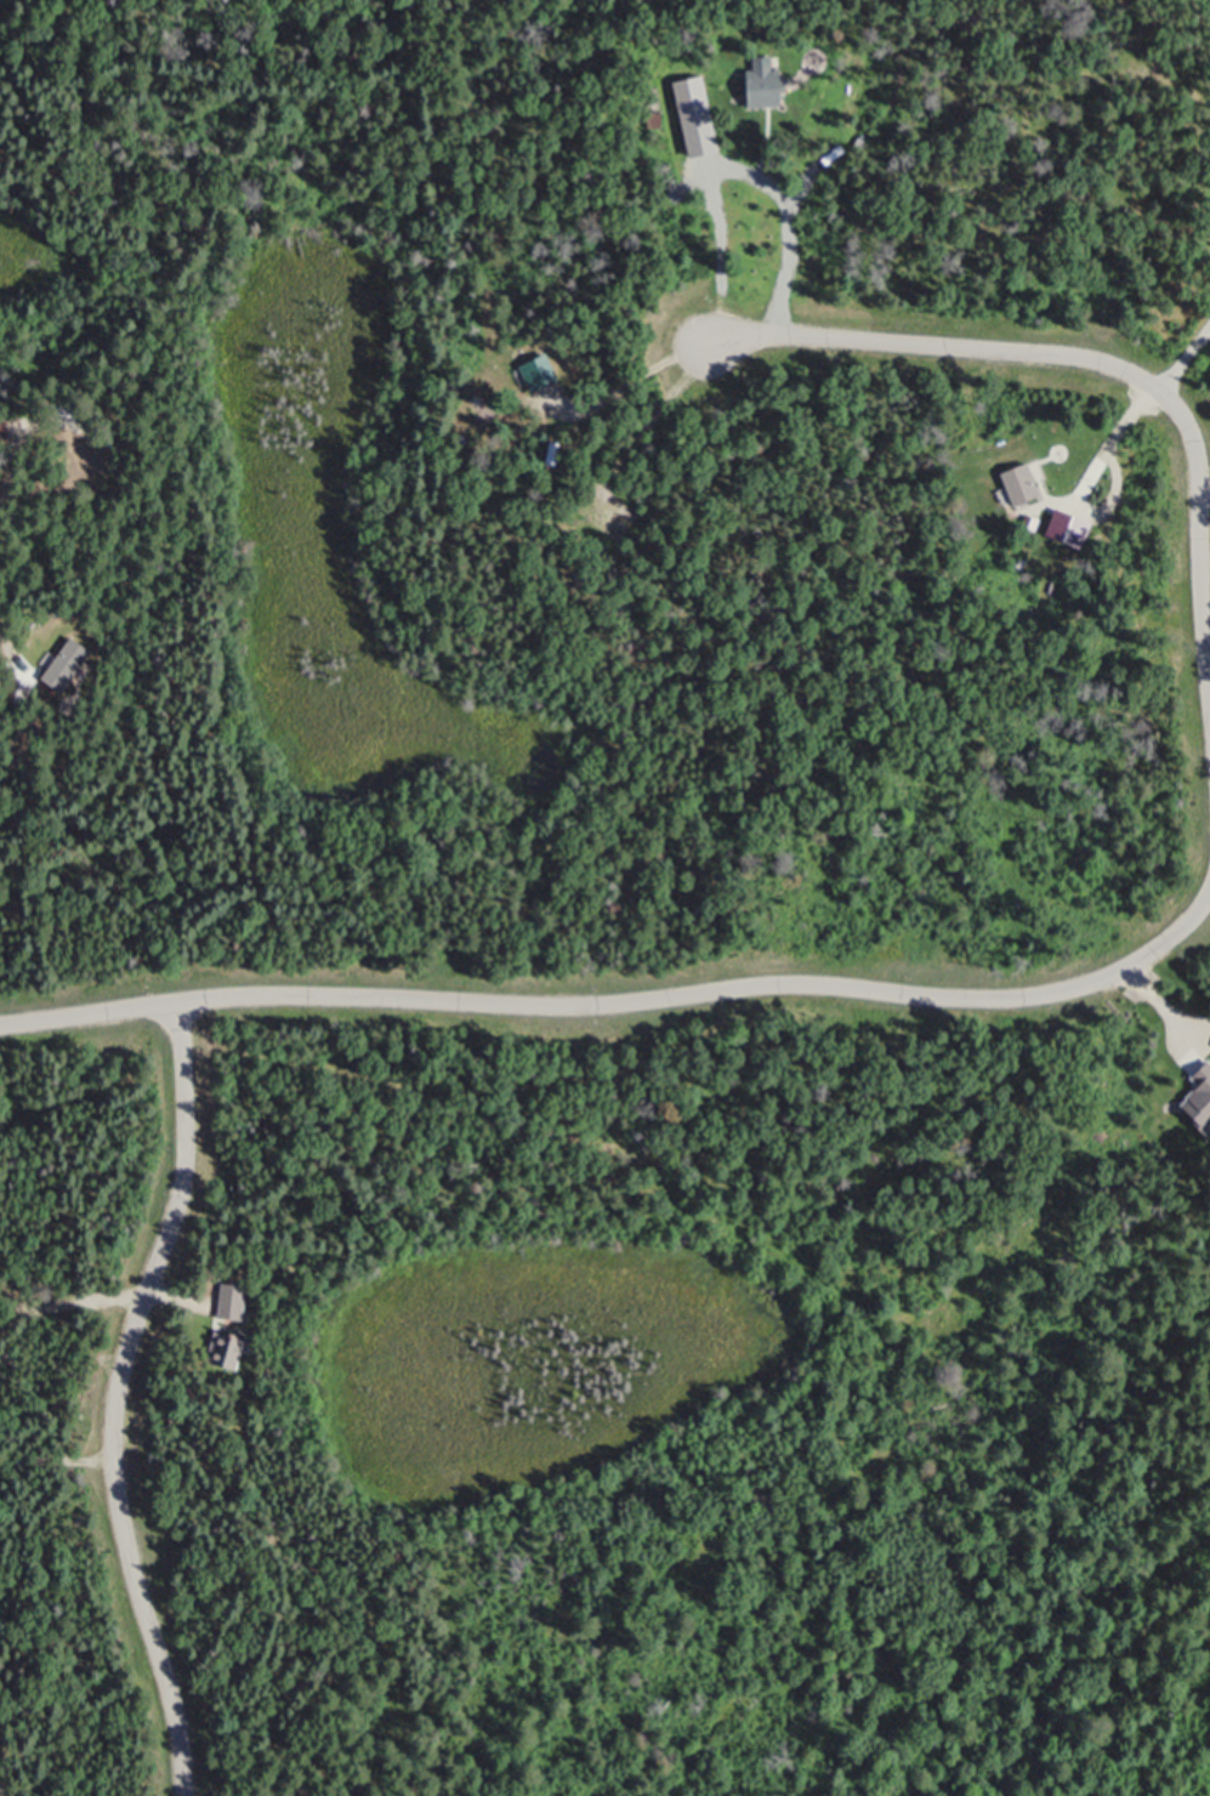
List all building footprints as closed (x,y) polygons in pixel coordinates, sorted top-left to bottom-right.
[(785,68),(752,68),(752,105),(785,105),(785,68)] [(700,133),(704,155),(723,152),(719,130),(700,133)] [(1085,550),(1097,522),(1062,507),(1050,535),(1085,550)] [(250,1319),(250,1285),(223,1285),(223,1319),(250,1319)] [(242,1333),(219,1333),(219,1369),(242,1369),(242,1333)]
